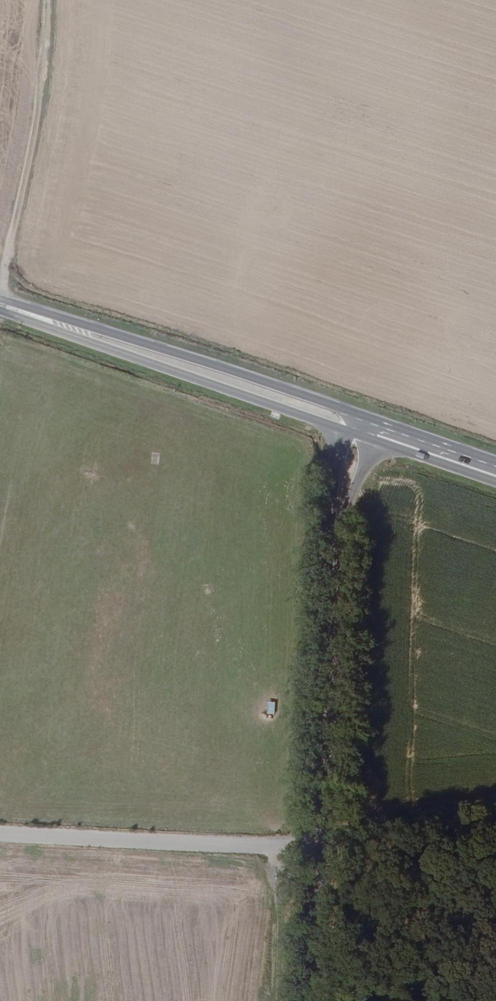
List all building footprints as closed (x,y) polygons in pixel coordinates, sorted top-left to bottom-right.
[(267,701),(266,713),(274,714),(275,701),(267,701)]
